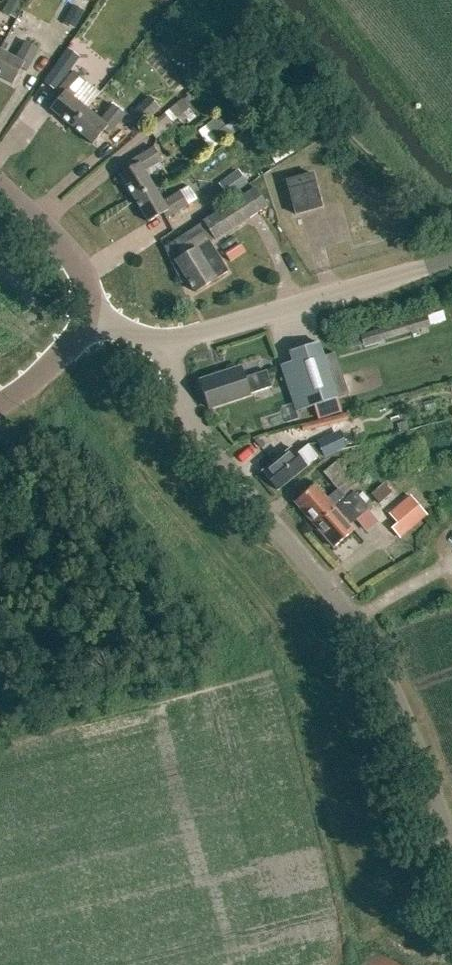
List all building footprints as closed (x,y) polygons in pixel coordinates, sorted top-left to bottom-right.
[(15,83),(21,70),(26,71),(39,48),(24,41),(16,57),(1,49),(0,51),(0,75),(15,83)] [(55,91),(79,58),(67,49),(43,82),(55,91)] [(50,110),(71,127),(87,109),(73,99),(86,82),(74,72),(57,93),(61,96),(50,110)] [(142,125),(144,123),(160,108),(149,95),(130,112),(142,125)] [(172,123),(191,108),(183,99),(166,114),(172,123)] [(71,127),(93,145),(104,131),(109,135),(125,115),(112,105),(100,120),(87,109),(71,127)] [(242,127),(235,118),(222,127),(216,118),(198,131),(212,152),(229,142),(227,138),(242,127)] [(297,136),(278,147),(285,158),(304,147),(297,136)] [(119,175),(133,199),(154,186),(145,172),(162,162),(154,147),(131,161),(134,166),(119,175)] [(229,197),(248,184),(239,171),(220,184),(229,197)] [(286,181),(295,215),(321,208),(312,174),(286,181)] [(133,199),(147,223),(163,214),(165,219),(188,205),(180,191),(163,201),(154,186),(133,199)] [(187,281),(193,291),(216,280),(216,279),(228,271),(210,242),(214,240),(214,241),(266,206),(255,189),(203,223),(202,222),(163,247),(164,248),(163,248),(181,284),(187,281)] [(358,334),(362,346),(407,333),(404,321),(358,334)] [(319,342),(289,352),(292,362),(281,365),(296,412),(337,398),(319,342)] [(249,394),(244,378),(241,368),(200,381),(209,408),(249,395),(249,394)] [(266,371),(244,378),(249,394),(271,387),(266,371)] [(343,396),(355,393),(350,371),(338,373),(343,396)] [(337,398),(314,406),(318,420),(342,412),(337,398)] [(337,434),(317,442),(318,444),(322,454),(324,457),(343,449),(337,434)] [(322,454),(318,444),(310,447),(318,456),(322,454)] [(291,448),(262,472),(277,490),(318,457),(310,447),(308,445),(296,454),(291,448)] [(324,473),(342,494),(357,481),(338,460),(324,473)] [(295,502),(314,525),(345,499),(338,490),(327,499),(315,485),(295,502)] [(383,485),(371,495),(378,504),(391,493),(383,485)] [(314,525),(334,547),(354,530),(349,524),(367,510),(352,492),(345,499),(314,525)] [(385,511),(404,533),(426,514),(407,492),(385,511)]
